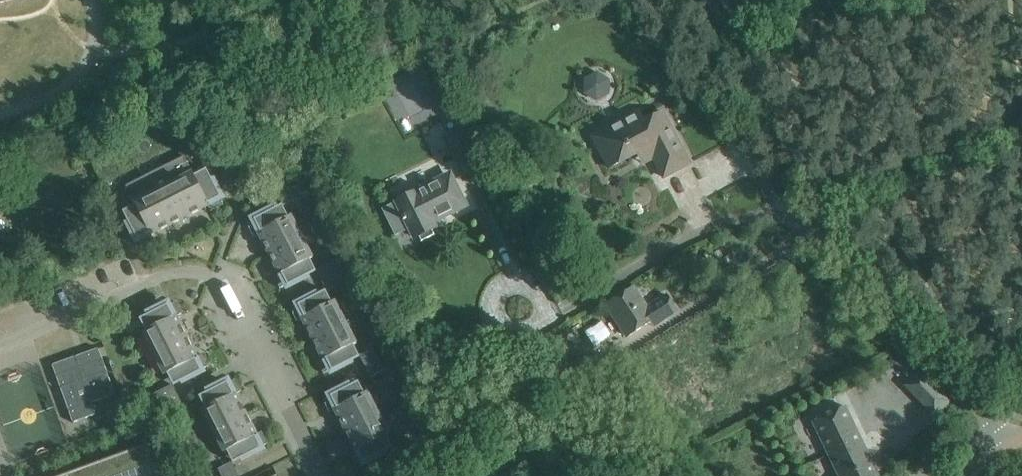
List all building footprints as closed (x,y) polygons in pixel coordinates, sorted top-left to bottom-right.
[(416,126),(437,116),(414,68),(381,83),(398,121),(411,115),(416,126)] [(591,103),(615,93),(605,69),(581,79),(591,103)] [(698,73),(694,89),(707,91),(710,76),(698,73)] [(638,112),(592,136),(609,167),(636,153),(643,165),(654,159),(664,177),(690,163),(663,111),(643,122),(638,112)] [(466,130),(446,140),(463,176),(484,165),(466,130)] [(208,148),(197,153),(204,167),(215,162),(208,148)] [(184,155),(165,165),(190,215),(208,205),(211,211),(223,204),(220,197),(221,196),(207,169),(194,175),(184,155)] [(165,165),(145,175),(170,225),(190,215),(165,165)] [(135,205),(123,211),(137,239),(138,238),(142,246),(154,239),(152,234),(170,225),(145,175),(126,185),(135,205)] [(416,191),(382,208),(395,235),(410,227),(415,237),(419,235),(422,241),(434,235),(431,229),(435,227),(431,220),(465,204),(456,186),(451,175),(417,192),(416,191)] [(290,188),(277,195),(282,206),(296,199),(290,188)] [(254,220),(247,224),(253,236),(258,233),(269,253),(301,237),(290,215),(287,217),(281,205),(254,219),(254,220)] [(301,237),(269,253),(279,273),(274,276),(280,288),(287,284),(288,285),(315,271),(309,260),(312,258),(301,237)] [(329,261),(316,268),(327,290),(341,283),(336,273),(329,261)] [(352,271),(343,275),(349,286),(358,281),(352,271)] [(633,287),(606,304),(627,336),(674,306),(667,295),(647,308),(633,287)] [(298,305),(291,309),(297,321),(302,318),(312,338),(346,321),(335,300),(332,302),(326,290),(298,304),(298,305)] [(168,304),(139,318),(146,330),(143,332),(153,353),(187,336),(176,316),(182,313),(176,301),(168,305),(168,304)] [(134,309),(120,316),(126,327),(140,320),(134,309)] [(346,321),(312,338),(323,359),(317,361),(323,373),(331,370),(332,371),(360,356),(354,344),(356,343),(346,321)] [(187,336),(153,353),(164,375),(167,373),(173,385),(201,370),(201,369),(208,365),(202,354),(197,356),(187,336)] [(552,339),(542,344),(548,356),(558,351),(552,339)] [(374,347),(360,354),(371,376),(385,369),(374,347)] [(78,355),(52,364),(73,422),(96,414),(92,402),(115,394),(98,348),(84,353),(78,355)] [(920,370),(904,386),(914,396),(924,406),(934,416),(950,401),(940,391),(930,380),(920,370)] [(227,381),(199,396),(205,408),(202,409),(213,430),(246,413),(236,393),(241,390),(235,379),(228,382),(227,381)] [(331,396),(323,400),(329,412),(335,409),(345,430),(378,413),(367,391),(364,393),(358,381),(330,395),(331,396)] [(158,392),(143,400),(149,411),(153,408),(164,402),(178,395),(172,384),(158,392)] [(178,395),(164,402),(170,413),(183,406),(178,395)] [(845,406),(813,421),(829,454),(845,446),(848,453),(864,446),(845,406)] [(246,413),(213,430),(224,452),(227,450),(233,462),(261,448),(261,447),(268,443),(262,431),(257,434),(246,413)] [(378,413),(345,430),(355,450),(350,453),(356,464),(364,461),(364,462),(392,447),(386,436),(389,434),(378,413)] [(406,439),(392,446),(401,464),(415,457),(406,439)] [(148,445),(61,475),(159,475),(148,445)] [(829,454),(839,475),(878,475),(864,446),(848,453),(845,446),(829,454)] [(218,468),(222,475),(239,475),(232,461),(218,468)]
